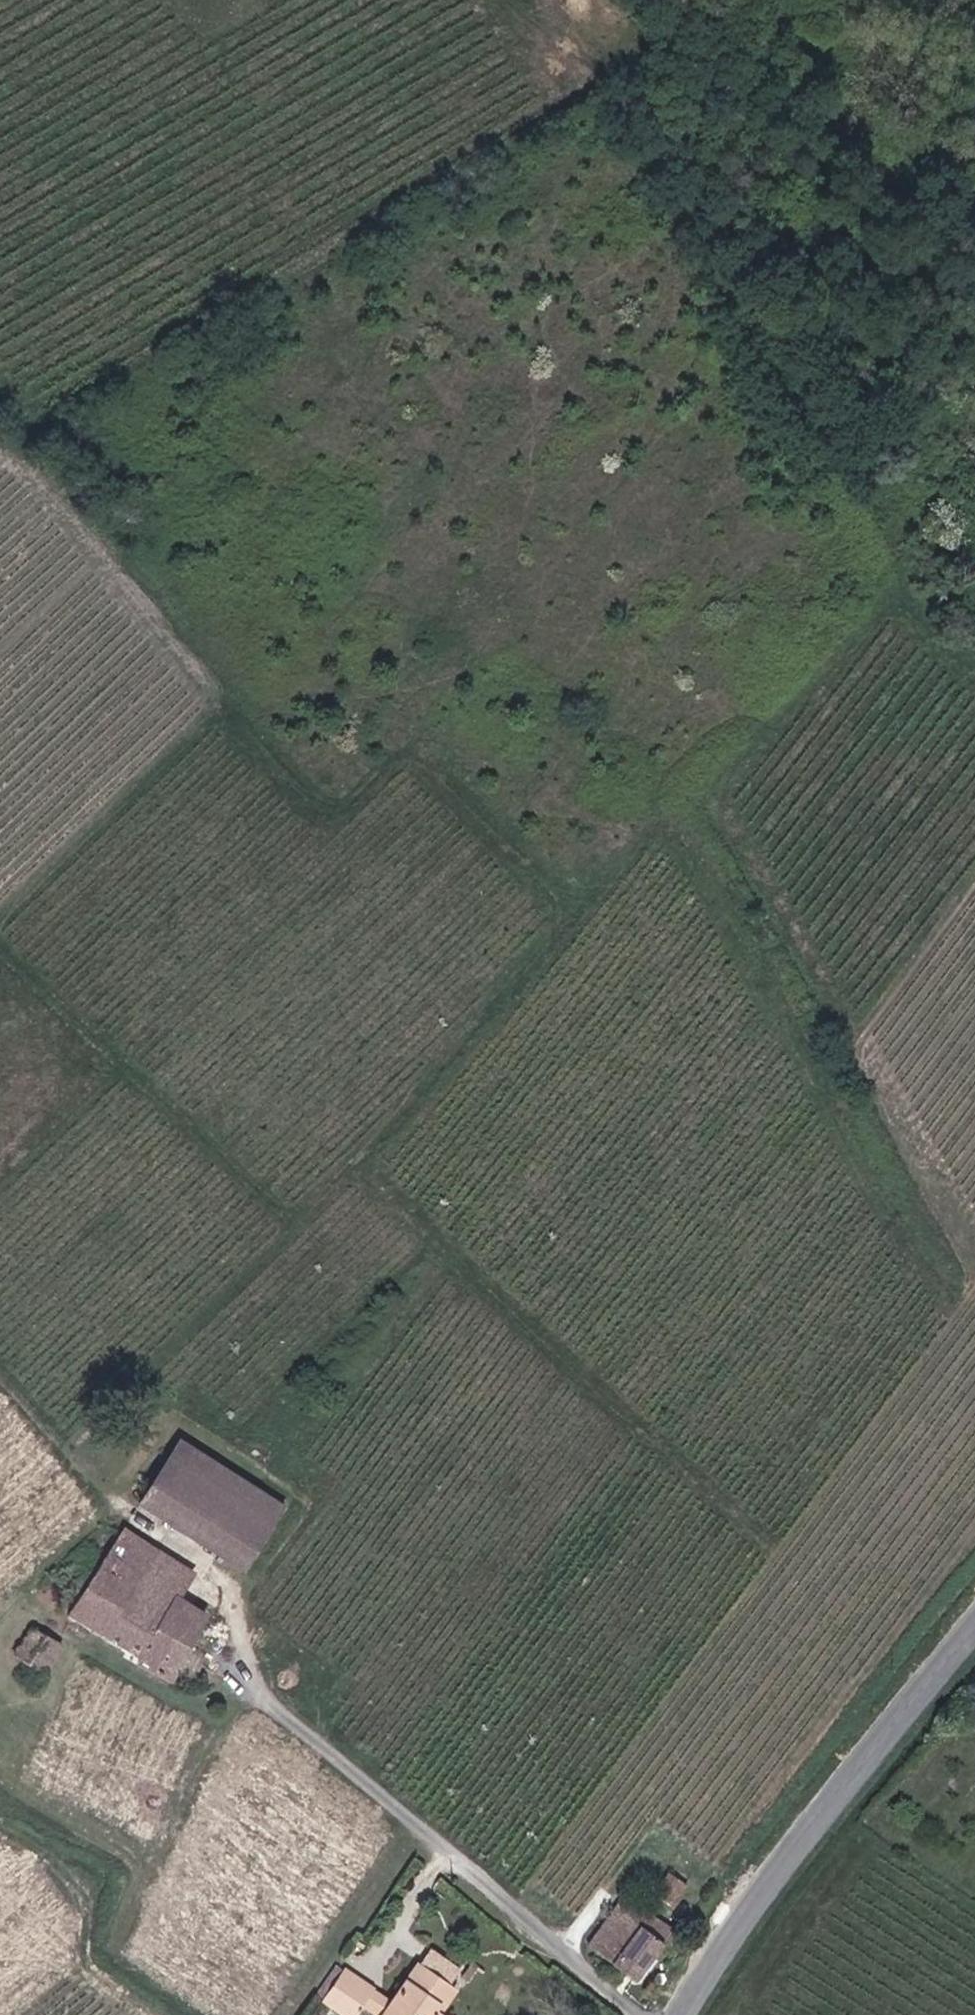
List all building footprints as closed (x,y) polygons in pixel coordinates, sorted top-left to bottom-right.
[(204,1549),(251,1489),(182,1444),(141,1508),(204,1549)] [(284,1511),(251,1489),(204,1549),(243,1574),(284,1511)] [(159,1552),(125,1529),(107,1554),(144,1577),(159,1552)] [(139,1622),(125,1648),(144,1661),(141,1665),(171,1681),(205,1616),(178,1601),(194,1576),(159,1552),(144,1577),(107,1554),(90,1579),(85,1576),(79,1584),(139,1622)] [(69,1612),(125,1648),(139,1622),(79,1584),(75,1591),(80,1594),(69,1612)] [(60,1644),(29,1625),(11,1657),(42,1675),(60,1644)] [(679,1904),(693,1886),(675,1873),(661,1890),(679,1904)] [(678,1935),(637,1902),(634,1906),(629,1902),(610,1926),(608,1924),(591,1947),(634,1980),(662,1944),(667,1949),(678,1935)] [(334,2002),(355,1971),(346,1965),(325,1996),(334,2002)] [(397,2012),(395,2014),(447,2014),(440,2010),(444,2004),(450,2009),(461,1990),(427,1966),(402,2004),(397,2012)] [(382,1989),(355,1971),(334,2002),(352,2014),(365,2014),(376,1998),(382,1989)] [(397,2012),(402,2004),(382,1989),(376,1998),(397,2012)]
